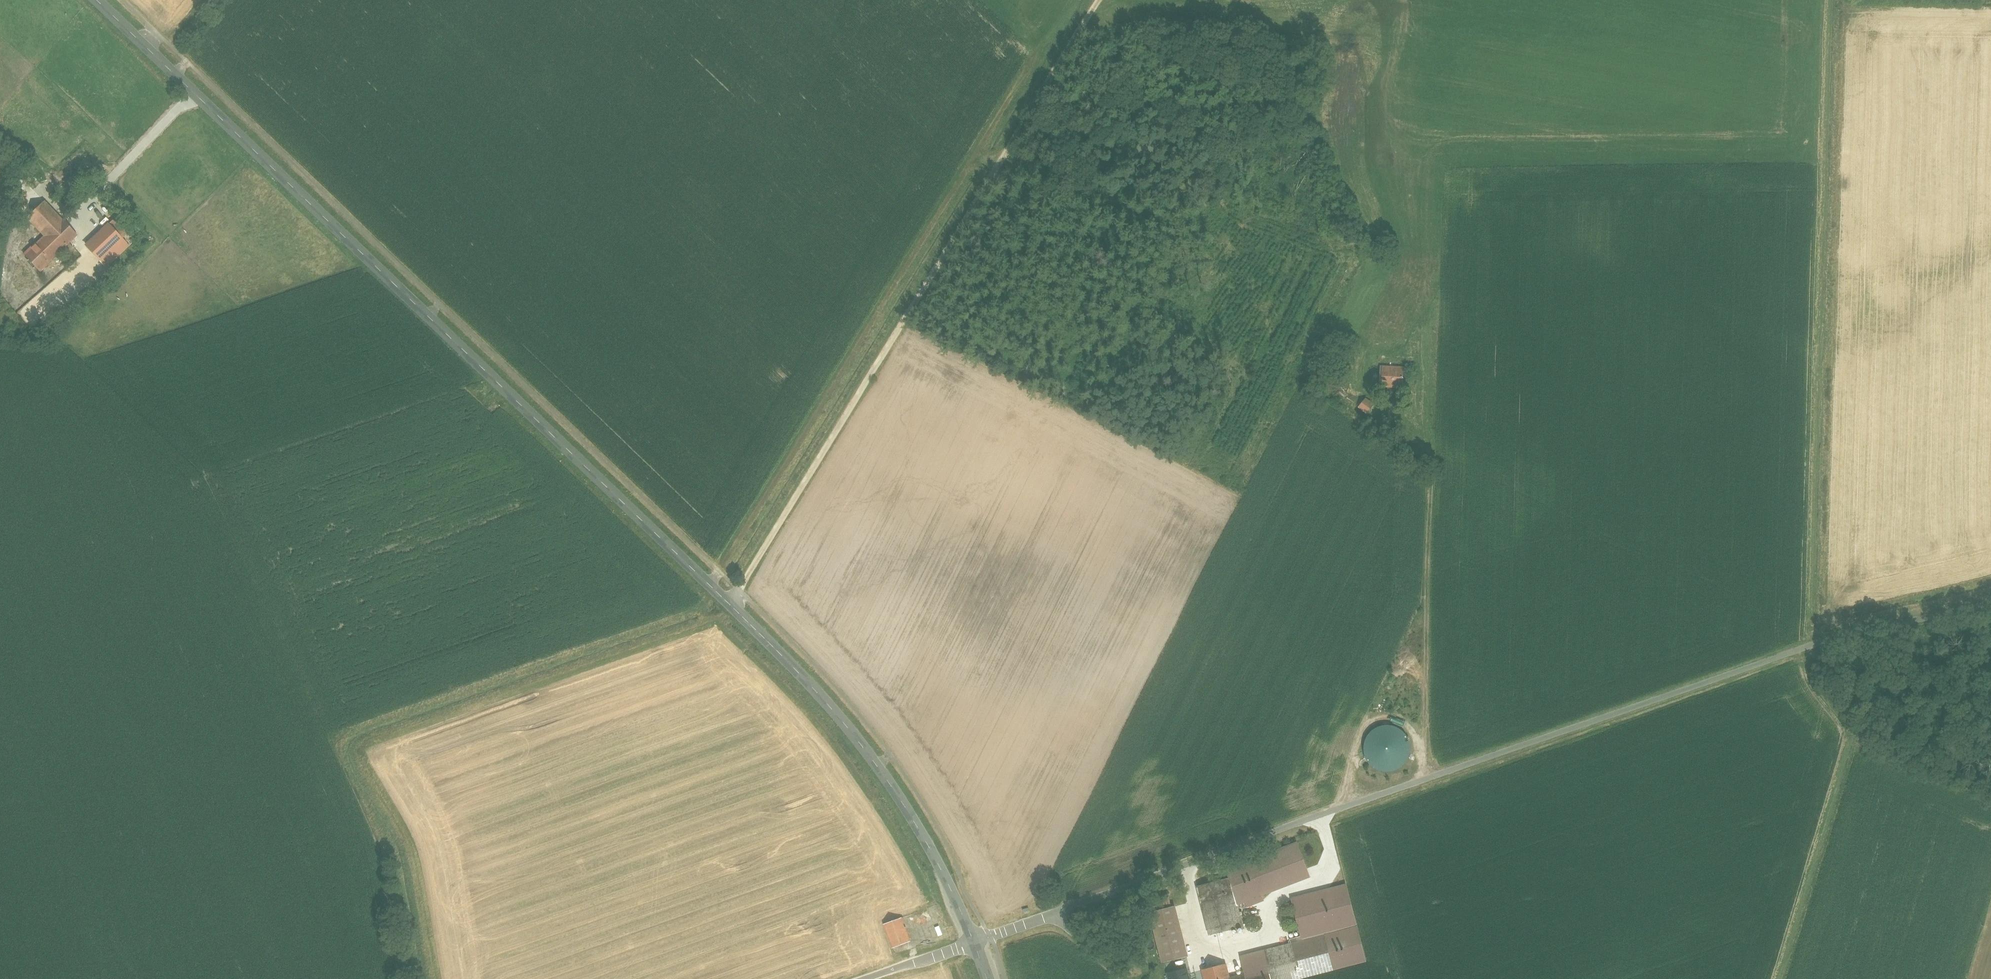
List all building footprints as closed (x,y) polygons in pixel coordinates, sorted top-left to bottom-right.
[(95,165),(102,158),(87,144),(80,151),(95,165)] [(1196,197),(1198,205),(1205,203),(1202,195),(1196,197)] [(39,275),(77,238),(45,205),(26,223),(43,240),(23,260),(39,275)] [(107,227),(85,248),(107,271),(129,249),(107,227)] [(1380,387),(1403,388),(1404,367),(1381,366),(1380,387)] [(1367,412),(1373,405),(1365,399),(1359,406),(1367,412)] [(1371,727),(1371,769),(1409,769),(1409,727),(1371,727)] [(1268,886),(1271,882),(1272,876),(1271,871),(1267,867),(1263,864),(1257,864),(1252,865),(1248,868),(1245,873),(1244,878),(1246,883),(1249,888),(1254,890),(1259,891),(1264,890),(1268,886)] [(1173,961),(1188,957),(1175,899),(1149,905),(1162,963),(1173,961)] [(884,925),(893,949),(910,943),(902,918),(884,925)] [(934,927),(928,930),(932,941),(938,939),(934,927)] [(1265,949),(1270,970),(1272,978),(1308,978),(1335,972),(1325,934),(1306,939),(1265,949)] [(1249,975),(1270,970),(1265,949),(1264,948),(1244,953),(1249,975)] [(1202,970),(1204,978),(1231,978),(1227,964),(1202,970)] [(1186,969),(1169,973),(1170,978),(1188,978),(1186,969)] [(1270,970),(1249,975),(1234,978),(1272,978),(1270,970)]
